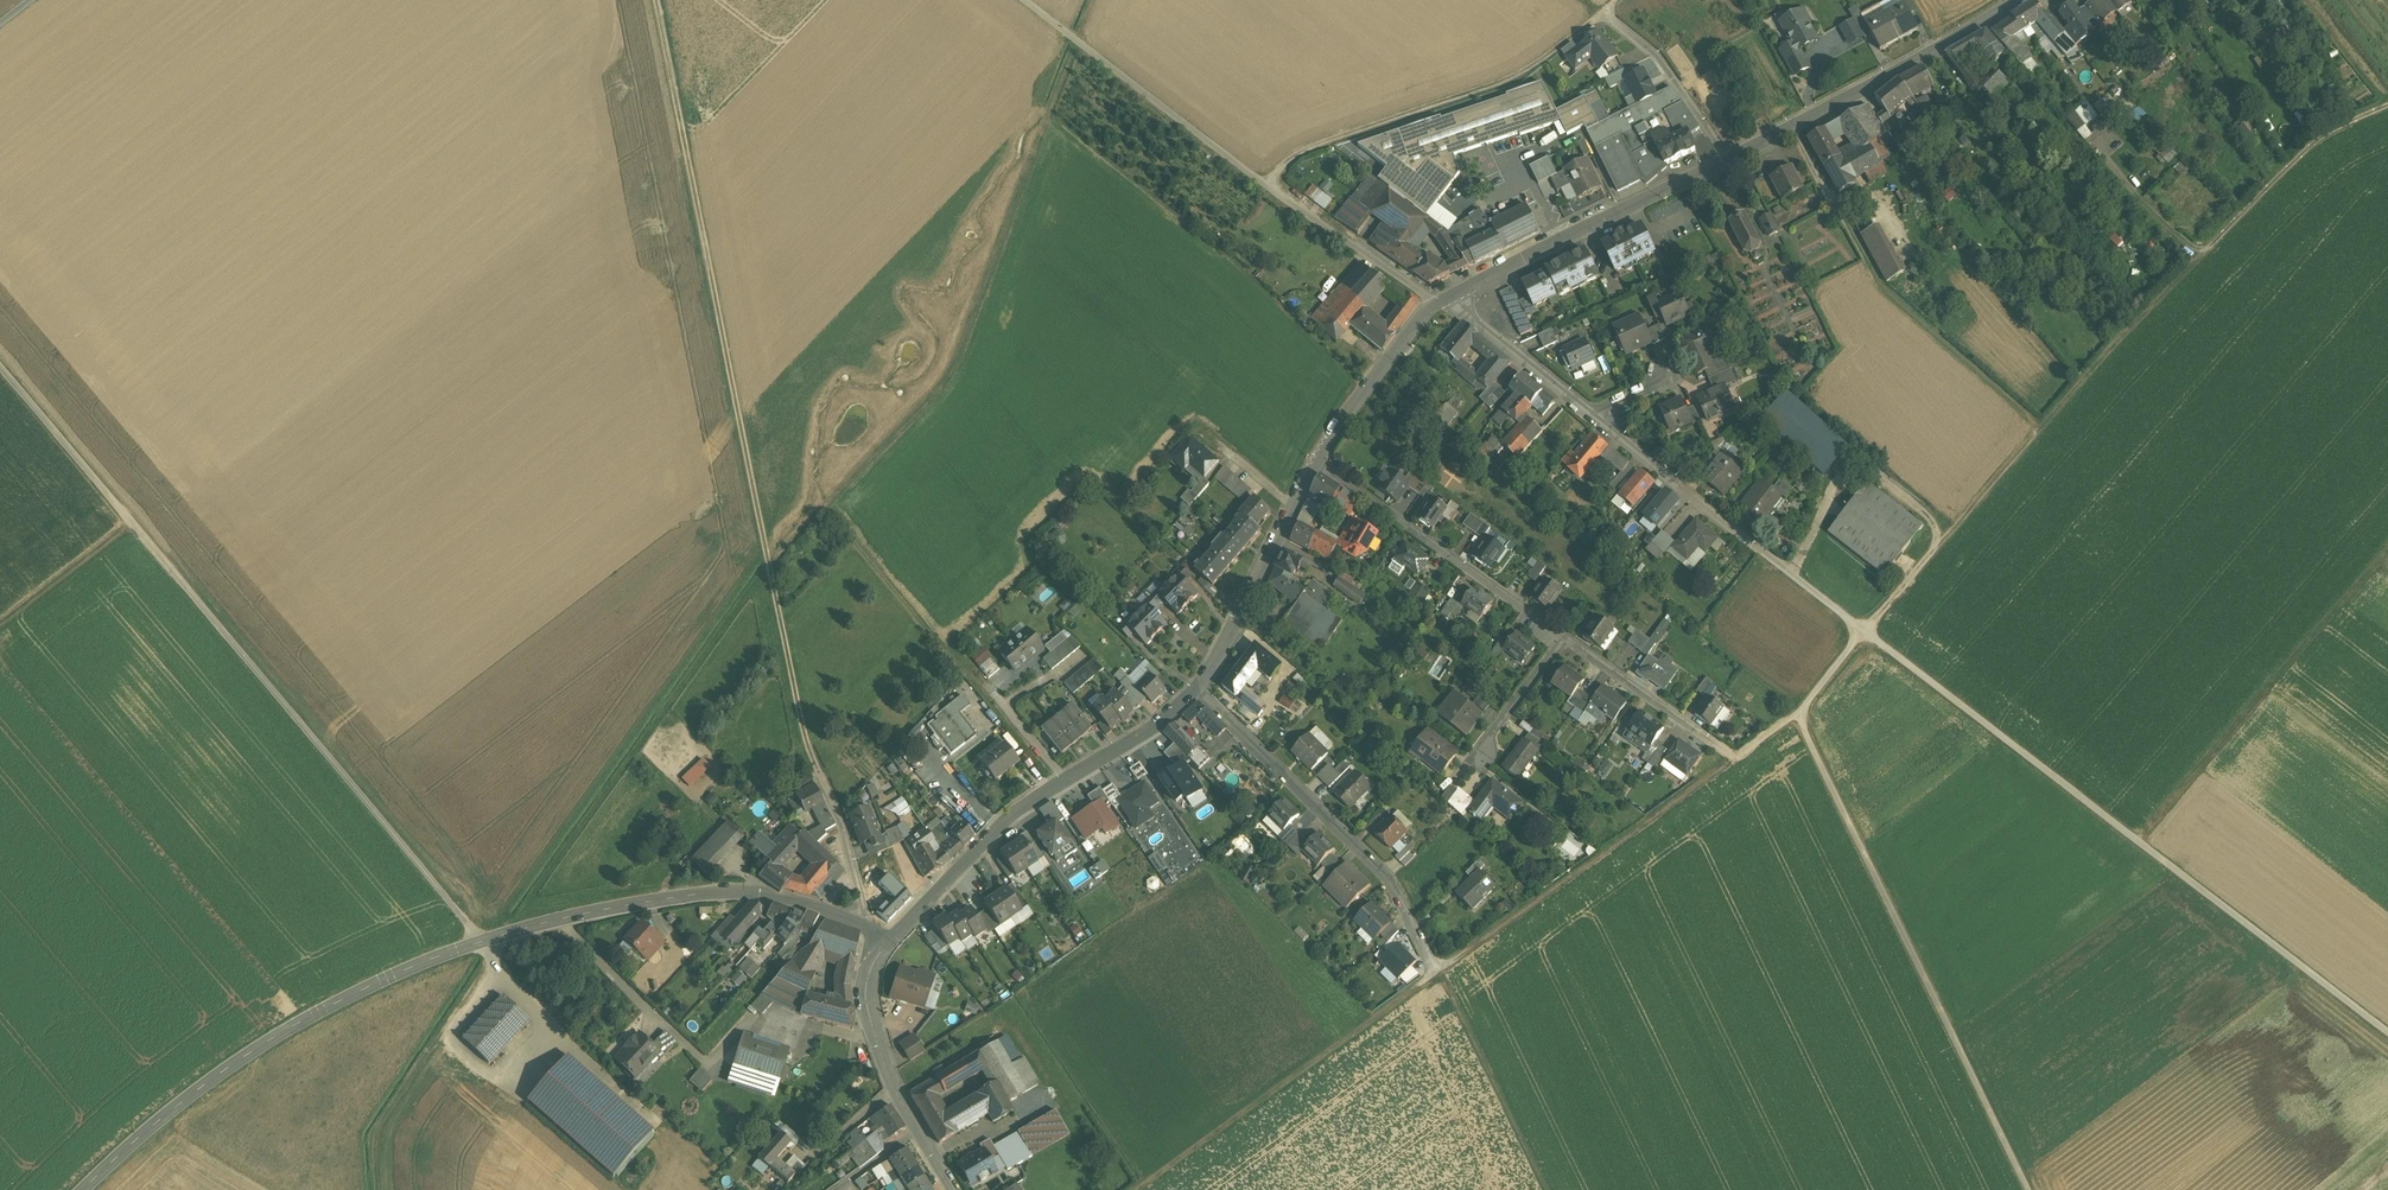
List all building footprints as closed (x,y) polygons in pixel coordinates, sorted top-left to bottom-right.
[(1879,6),(1885,15),(1903,5),(1900,0),(1890,0),(1879,6)] [(1903,5),(1909,15),(1916,11),(1910,0),(1900,0),(1903,5)] [(2108,0),(2088,0),(2091,3),(2100,17),(2104,22),(2105,21),(2103,18),(2114,10),(2116,13),(2117,12),(2108,0)] [(2117,12),(2130,3),(2128,0),(2108,0),(2117,12)] [(2048,14),(2044,16),(2034,1),(2019,11),(2030,27),(2037,23),(2047,35),(2047,36),(2066,58),(2065,58),(2066,59),(2067,58),(2077,51),(2078,50),(2075,46),(2063,32),(2048,14)] [(2073,2),(2061,11),(2062,12),(2058,14),(2064,22),(2065,21),(2069,27),(2063,32),(2075,46),(2081,42),(2077,37),(2084,33),(2085,34),(2092,29),(2079,12),(2073,2)] [(2100,17),(2091,3),(2085,8),(2093,19),(2094,21),(2100,17)] [(1879,5),(1860,15),(1866,25),(1885,15),(1879,6),(1879,5)] [(1903,5),(1885,15),(1898,39),(1910,33),(1911,34),(1918,30),(1909,15),(1903,5)] [(2093,19),(2085,8),(2079,12),(2088,23),(2093,19)] [(2030,27),(2019,11),(2011,16),(2013,19),(1992,33),(2003,46),(2013,38),(2023,32),(2028,39),(2035,35),(2030,27)] [(1801,12),(1794,16),(1792,15),(1789,17),(1788,19),(1784,21),(1790,31),(1786,33),(1794,47),(1782,53),(1795,75),(1809,67),(1799,49),(1817,39),(1801,12)] [(1860,15),(1853,19),(1864,37),(1865,39),(1872,36),(1866,25),(1860,15)] [(1885,15),(1866,25),(1872,36),(1880,51),(1887,47),(1887,45),(1898,39),(1885,15)] [(1850,45),(1864,37),(1853,19),(1839,27),(1850,45)] [(2037,23),(2030,27),(2035,35),(2039,41),(2047,35),(2037,23)] [(1585,35),(1589,40),(1598,32),(1594,28),(1585,35)] [(2005,54),(1985,31),(1968,41),(1976,51),(1977,51),(1990,67),(2005,54)] [(1618,57),(1598,32),(1589,40),(1581,46),(1582,47),(1578,50),(1567,59),(1576,70),(1591,58),(1601,71),(1604,68),(1617,58),(1618,57)] [(2013,38),(2003,46),(2019,65),(2020,67),(2030,58),(2013,38)] [(1968,41),(1945,54),(1953,65),(1960,61),(1976,51),(1968,41)] [(1562,53),(1567,59),(1578,50),(1573,44),(1562,53)] [(2077,51),(2067,58),(2071,65),(2081,58),(2077,51)] [(1617,58),(1604,68),(1609,79),(1624,71),(1617,58)] [(1968,70),(1960,61),(1953,65),(1961,76),(1968,70)] [(2020,67),(2019,65),(2013,69),(2027,85),(2033,81),(2020,67)] [(1931,84),(1922,67),(1897,81),(1910,97),(1915,93),(1917,91),(1931,84)] [(1627,77),(1624,79),(1626,83),(1633,97),(1625,101),(1630,110),(1657,97),(1656,96),(1643,69),(1627,77)] [(1977,84),(1972,90),(1980,100),(2002,78),(1993,69),(1977,84)] [(1977,84),(1968,70),(1961,76),(1972,90),(1977,84)] [(1624,71),(1609,79),(1606,81),(1610,90),(1626,83),(1624,79),(1627,77),(1624,71)] [(2002,78),(1980,100),(1997,106),(2014,89),(2002,78)] [(1897,81),(1875,98),(1888,115),(1910,97),(1897,81)] [(1507,98),(1442,121),(1441,119),(1399,133),(1408,161),(1404,167),(1417,177),(1428,161),(1455,181),(1460,174),(1454,156),(1520,134),(1520,136),(1561,123),(1567,136),(1585,127),(1585,129),(1587,128),(1589,131),(1598,126),(1589,107),(1600,102),(1596,93),(1556,113),(1542,84),(1507,96),(1507,98)] [(1700,129),(1672,88),(1665,92),(1674,109),(1665,113),(1678,138),(1687,134),(1688,137),(1700,129)] [(1589,131),(1587,132),(1596,149),(1634,129),(1665,113),(1674,109),(1665,92),(1656,96),(1657,97),(1630,110),(1609,120),(1600,102),(1589,107),(1598,126),(1589,131)] [(1921,101),(1915,93),(1910,97),(1918,107),(1922,104),(1921,101)] [(1934,108),(1928,96),(1921,101),(1922,104),(1926,112),(1934,108)] [(2107,96),(2095,106),(2104,117),(2111,112),(2115,117),(2124,108),(2116,98),(2112,101),(2107,96)] [(2138,109),(2127,96),(2123,99),(2134,112),(2138,109)] [(1943,104),(1934,108),(1926,112),(1934,125),(1950,116),(1943,104)] [(2086,104),(2067,121),(2077,131),(2095,117),(2086,104)] [(1848,128),(1861,151),(1888,133),(1868,105),(1843,119),(1848,128)] [(1927,119),(1918,107),(1910,113),(1919,125),(1927,119)] [(1665,113),(1634,129),(1644,149),(1650,146),(1653,140),(1652,140),(1666,133),(1668,138),(1672,136),(1674,140),(1678,138),(1665,113)] [(1843,119),(1832,125),(1837,134),(1842,132),(1848,128),(1843,119)] [(1919,125),(1913,130),(1921,141),(1936,130),(1927,119),(1919,125)] [(2233,131),(2246,150),(2257,142),(2244,123),(2233,131)] [(1832,125),(1808,139),(1824,166),(1831,163),(1833,166),(1840,162),(1830,144),(1831,143),(1830,139),(1837,134),(1832,125)] [(1861,151),(1848,128),(1842,132),(1854,154),(1861,151)] [(1634,129),(1596,149),(1618,192),(1643,180),(1631,156),(1644,149),(1634,129)] [(1913,130),(1896,143),(1905,154),(1921,141),(1913,130)] [(1378,182),(1400,199),(1417,177),(1404,167),(1408,161),(1399,133),(1359,147),(1388,170),(1378,182)] [(1672,136),(1668,138),(1666,133),(1652,140),(1653,140),(1665,165),(1695,151),(1688,137),(1687,134),(1678,138),(1674,140),(1672,136)] [(1650,146),(1644,149),(1631,156),(1643,180),(1647,185),(1657,176),(1655,173),(1660,170),(1661,172),(1666,168),(1665,165),(1653,140),(1650,146)] [(1590,153),(1584,141),(1577,144),(1584,157),(1590,153)] [(1840,162),(1833,166),(1841,181),(1852,175),(1849,170),(1866,160),(1861,151),(1854,154),(1840,162)] [(1547,159),(1530,168),(1538,185),(1556,176),(1547,159)] [(1455,181),(1428,161),(1417,177),(1400,199),(1408,204),(1427,218),(1432,211),(1455,181)] [(1586,161),(1565,171),(1572,185),(1579,197),(1599,187),(1586,161)] [(2183,164),(2176,171),(2181,176),(2188,169),(2183,164)] [(1792,166),(1770,178),(1770,179),(1771,179),(1782,200),(1781,200),(1782,201),(1804,189),(1804,188),(1793,167),(1792,166)] [(1565,171),(1551,179),(1558,192),(1572,185),(1565,171)] [(1370,174),(1351,197),(1360,204),(1377,181),(1370,174)] [(1327,193),(1334,185),(1327,179),(1320,187),(1327,193)] [(1378,182),(1377,181),(1360,204),(1373,215),(1385,224),(1391,229),(1408,204),(1400,199),(1378,182)] [(1332,200),(1313,185),(1305,195),(1325,210),(1332,200)] [(1949,201),(1956,196),(1951,188),(1944,193),(1949,201)] [(1360,204),(1351,197),(1334,219),(1358,235),(1373,215),(1360,204)] [(1570,213),(1586,207),(1583,197),(1566,202),(1570,213)] [(1427,218),(1408,204),(1391,229),(1400,235),(1412,243),(1422,229),(1429,220),(1427,218)] [(1490,225),(1480,211),(1456,227),(1459,233),(1448,238),(1462,258),(1468,267),(1475,264),(1539,232),(1537,227),(1527,207),(1490,225)] [(1432,211),(1427,218),(1429,220),(1431,221),(1436,214),(1432,211)] [(1750,224),(1745,214),(1739,216),(1738,213),(1732,216),(1734,219),(1728,222),(1733,232),(1732,233),(1732,234),(1734,233),(1739,242),(1737,243),(1738,244),(1739,243),(1744,252),(1743,254),(1744,255),(1745,253),(1751,255),(1754,261),(1755,261),(1755,260),(1761,257),(1761,258),(1762,257),(1759,251),(1761,245),(1763,245),(1763,244),(1760,244),(1756,235),(1758,234),(1757,233),(1755,234),(1751,225),(1752,224),(1752,223),(1750,224)] [(1778,233),(1770,215),(1761,220),(1770,237),(1778,233)] [(1429,220),(1422,229),(1430,236),(1435,240),(1451,263),(1462,258),(1448,238),(1442,229),(1431,221),(1429,220)] [(1385,224),(1379,232),(1380,233),(1371,244),(1385,254),(1400,235),(1391,229),(1385,224)] [(1906,273),(1879,225),(1860,236),(1887,283),(1906,273)] [(1641,226),(1625,234),(1624,232),(1617,235),(1618,237),(1603,245),(1616,272),(1654,252),(1641,226)] [(1412,243),(1400,235),(1385,254),(1414,274),(1427,258),(1410,245),(1412,243)] [(2118,246),(2122,242),(2114,235),(2110,239),(2118,246)] [(1585,251),(1546,271),(1558,296),(1559,297),(1599,278),(1585,251)] [(1451,263),(1441,268),(1427,258),(1414,274),(1431,286),(1468,268),(1468,267),(1462,258),(1451,263)] [(1388,283),(1372,272),(1351,294),(1366,308),(1381,292),(1389,283),(1390,281),(1388,283)] [(1546,273),(1522,285),(1529,298),(1534,308),(1534,307),(1558,296),(1546,273)] [(1410,295),(1390,281),(1389,283),(1381,292),(1401,308),(1410,295)] [(1351,294),(1341,286),(1311,319),(1337,343),(1351,326),(1350,325),(1364,310),(1366,308),(1351,294)] [(1527,318),(1511,287),(1500,293),(1521,336),(1533,330),(1527,318)] [(1658,304),(1657,305),(1661,313),(1667,327),(1681,320),(1689,316),(1679,294),(1658,304)] [(1401,308),(1386,327),(1387,328),(1395,334),(1420,302),(1410,295),(1401,308)] [(1534,308),(1529,298),(1519,303),(1527,318),(1537,313),(1534,307),(1534,308)] [(1655,298),(1647,301),(1654,316),(1661,313),(1657,305),(1658,304),(1655,298)] [(1386,327),(1364,310),(1350,325),(1351,326),(1383,351),(1395,334),(1387,328),(1386,327)] [(1639,316),(1613,328),(1619,339),(1620,339),(1628,355),(1652,344),(1646,332),(1639,316)] [(1477,334),(1463,322),(1440,348),(1456,360),(1457,358),(1471,342),(1477,334)] [(1659,326),(1646,332),(1652,344),(1653,346),(1665,340),(1659,326)] [(1551,330),(1538,336),(1544,349),(1557,343),(1551,330)] [(1708,330),(1681,343),(1697,375),(1705,372),(1714,368),(1714,367),(1705,349),(1715,343),(1708,330)] [(1510,363),(1477,334),(1471,342),(1492,360),(1493,360),(1505,370),(1510,363)] [(1585,341),(1563,350),(1573,371),(1581,367),(1585,375),(1596,369),(1593,362),(1594,361),(1585,341)] [(1456,360),(1440,348),(1436,355),(1451,366),(1454,362),(1456,360)] [(1457,358),(1456,360),(1454,362),(1477,380),(1480,376),(1457,358)] [(1505,370),(1493,360),(1480,376),(1477,380),(1488,389),(1505,370)] [(1714,368),(1705,372),(1709,380),(1730,370),(1726,361),(1714,367),(1714,368)] [(1454,362),(1451,366),(1480,392),(1481,390),(1485,393),(1488,389),(1477,380),(1454,362)] [(1730,370),(1709,380),(1714,392),(1722,388),(1722,389),(1736,383),(1730,370)] [(1521,375),(1509,390),(1516,395),(1528,381),(1521,375)] [(1528,381),(1516,395),(1531,407),(1537,400),(1542,393),(1528,381)] [(1479,399),(1485,404),(1499,388),(1494,383),(1488,389),(1485,393),(1479,399)] [(1485,404),(1482,407),(1488,412),(1506,394),(1499,388),(1485,404)] [(1714,392),(1698,399),(1709,423),(1721,417),(1718,412),(1730,406),(1722,389),(1722,388),(1714,392)] [(1554,403),(1542,393),(1537,400),(1544,405),(1549,409),(1554,403)] [(1531,407),(1516,395),(1502,411),(1510,418),(1517,423),(1524,415),(1531,407)] [(1846,445),(1788,395),(1765,422),(1822,472),(1846,445)] [(1544,405),(1537,400),(1531,407),(1538,413),(1544,405)] [(1679,401),(1660,410),(1665,422),(1669,420),(1674,431),(1692,423),(1686,411),(1684,412),(1679,401)] [(1544,405),(1538,413),(1543,417),(1549,409),(1544,405)] [(1694,407),(1686,411),(1692,423),(1693,425),(1701,422),(1694,407)] [(1500,410),(1492,420),(1501,428),(1510,418),(1502,411),(1500,410)] [(1543,432),(1524,415),(1517,423),(1519,425),(1522,421),(1538,435),(1532,441),(1517,428),(1502,444),(1501,445),(1504,448),(1517,460),(1543,432)] [(1538,435),(1522,421),(1519,425),(1517,428),(1532,441),(1538,435)] [(1575,456),(1566,467),(1579,478),(1599,454),(1609,462),(1616,454),(1592,435),(1575,456)] [(1493,437),(1487,444),(1486,443),(1485,444),(1498,455),(1504,448),(1501,445),(1502,444),(1493,437)] [(1219,463),(1190,438),(1172,459),(1185,470),(1192,463),(1207,476),(1219,463)] [(1725,443),(1713,455),(1719,460),(1724,454),(1725,455),(1731,448),(1725,443)] [(1493,456),(1483,447),(1474,458),(1485,466),(1493,456)] [(1571,452),(1561,462),(1566,467),(1575,456),(1571,452)] [(1629,465),(1616,454),(1609,462),(1622,472),(1623,473),(1629,465)] [(1719,460),(1703,480),(1722,494),(1743,468),(1725,455),(1724,454),(1719,460)] [(1629,465),(1623,473),(1622,472),(1610,486),(1616,492),(1619,488),(1627,479),(1635,469),(1629,465)] [(1252,491),(1224,467),(1215,478),(1242,502),(1252,491)] [(1386,477),(1385,476),(1381,482),(1382,483),(1378,489),(1397,503),(1408,487),(1410,485),(1406,481),(1391,471),(1386,477)] [(1420,495),(1427,485),(1411,473),(1406,481),(1410,485),(1408,487),(1420,495)] [(1625,493),(1622,496),(1621,496),(1634,507),(1653,485),(1653,484),(1641,474),(1625,493)] [(1329,482),(1320,477),(1311,494),(1332,507),(1341,490),(1335,486),(1337,484),(1331,480),(1329,482)] [(1627,479),(1619,488),(1625,493),(1633,483),(1627,479)] [(1762,481),(1740,509),(1777,537),(1785,527),(1766,513),(1780,495),(1773,490),(1762,481)] [(1191,493),(1198,498),(1207,488),(1200,482),(1191,493)] [(1792,492),(1779,482),(1773,490),(1780,495),(1786,500),(1792,492)] [(1867,483),(1828,533),(1885,577),(1924,527),(1867,483)] [(1427,485),(1420,495),(1426,500),(1434,490),(1427,485)] [(1360,501),(1341,489),(1341,490),(1332,507),(1349,518),(1360,501)] [(1191,493),(1190,491),(1182,500),(1184,502),(1190,507),(1198,498),(1191,493)] [(1645,517),(1658,529),(1679,503),(1666,492),(1658,501),(1645,517)] [(1645,517),(1658,501),(1653,496),(1639,513),(1645,517)] [(1243,517),(1196,572),(1208,583),(1213,587),(1260,532),(1257,528),(1271,512),(1255,498),(1240,515),(1243,517)] [(1447,509),(1433,499),(1428,506),(1426,504),(1416,518),(1433,530),(1438,522),(1440,524),(1444,519),(1441,517),(1447,509)] [(1316,505),(1308,500),(1302,513),(1310,518),(1316,505)] [(1190,507),(1184,502),(1179,507),(1186,512),(1190,507)] [(1413,520),(1419,509),(1413,505),(1406,516),(1413,520)] [(1469,529),(1476,519),(1469,514),(1462,525),(1469,529)] [(1378,533),(1353,518),(1345,531),(1346,532),(1346,531),(1353,536),(1344,551),(1356,558),(1366,552),(1378,533)] [(1476,519),(1469,529),(1476,534),(1483,524),(1476,519)] [(1696,521),(1673,549),(1687,561),(1703,543),(1710,549),(1718,539),(1696,521)] [(1483,524),(1476,534),(1482,539),(1490,528),(1483,524)] [(1317,535),(1300,525),(1290,541),(1308,551),(1317,535)] [(1675,543),(1662,532),(1652,544),(1664,554),(1675,543)] [(1337,546),(1317,535),(1308,551),(1328,562),(1337,546)] [(1484,545),(1481,543),(1471,557),(1488,569),(1493,561),(1496,563),(1505,550),(1489,538),(1484,545)] [(1429,560),(1406,544),(1395,559),(1406,567),(1419,576),(1429,560)] [(1304,562),(1284,552),(1276,568),(1289,575),(1293,577),(1296,571),(1299,573),(1300,570),(1304,562)] [(1399,577),(1406,567),(1395,559),(1388,569),(1399,577)] [(1311,566),(1304,562),(1300,570),(1307,574),(1311,566)] [(1539,562),(1528,578),(1535,582),(1546,567),(1539,562)] [(1191,577),(1181,567),(1176,572),(1186,582),(1191,577)] [(1289,575),(1276,568),(1269,583),(1278,590),(1289,575)] [(1186,582),(1176,572),(1171,577),(1174,580),(1169,586),(1188,605),(1199,595),(1186,582)] [(1308,589),(1293,577),(1289,575),(1278,590),(1297,605),(1308,589)] [(1359,592),(1338,580),(1334,586),(1360,605),(1366,597),(1359,592)] [(1546,580),(1532,599),(1547,610),(1561,591),(1546,580)] [(1346,604),(1314,581),(1308,589),(1297,605),(1294,608),(1332,636),(1343,622),(1336,617),(1346,604)] [(1213,587),(1208,583),(1203,588),(1214,598),(1219,592),(1213,587)] [(1418,583),(1410,594),(1417,598),(1424,588),(1418,583)] [(1188,605),(1169,586),(1163,591),(1160,588),(1155,593),(1165,603),(1178,616),(1188,605)] [(1479,595),(1472,591),(1462,604),(1481,618),(1493,601),(1481,593),(1479,595)] [(1165,603),(1155,593),(1150,598),(1160,608),(1165,603)] [(1160,608),(1150,598),(1145,603),(1155,613),(1160,608)] [(1450,602),(1442,613),(1449,618),(1457,607),(1450,602)] [(1155,613),(1145,603),(1140,608),(1143,611),(1138,616),(1157,636),(1168,626),(1155,613)] [(1332,636),(1294,608),(1288,616),(1300,625),(1326,644),(1332,636)] [(1157,636),(1138,616),(1132,622),(1129,619),(1124,624),(1134,634),(1147,646),(1157,636)] [(1300,625),(1288,616),(1283,623),(1295,632),(1300,625)] [(1594,624),(1591,622),(1582,635),(1585,637),(1583,639),(1591,645),(1593,643),(1598,647),(1603,640),(1606,642),(1609,637),(1607,636),(1612,628),(1599,618),(1594,624)] [(1134,634),(1124,624),(1119,629),(1129,639),(1134,634)] [(1612,628),(1607,636),(1609,637),(1606,642),(1603,640),(1598,647),(1605,652),(1619,632),(1612,628)] [(1042,649),(1026,631),(1012,642),(1028,661),(1042,649)] [(1650,640),(1637,631),(1629,643),(1642,652),(1650,640)] [(1061,634),(1045,647),(1050,654),(1054,651),(1059,646),(1065,642),(1066,640),(1061,634)] [(1521,641),(1514,636),(1509,643),(1504,649),(1504,650),(1523,664),(1535,648),(1523,638),(1521,641)] [(1081,647),(1070,637),(1066,640),(1065,642),(1074,653),(1081,647)] [(1503,638),(1489,656),(1495,661),(1504,650),(1504,649),(1509,643),(1503,638)] [(1650,640),(1642,652),(1648,657),(1656,645),(1650,640)] [(1028,661),(1012,642),(999,653),(1015,672),(1028,661)] [(1065,642),(1059,646),(1068,657),(1074,653),(1065,642)] [(1256,645),(1223,687),(1235,697),(1239,692),(1246,683),(1255,671),(1256,670),(1259,672),(1261,670),(1272,679),(1282,666),(1256,645)] [(1068,657),(1059,646),(1054,651),(1063,662),(1068,657)] [(1063,662),(1054,651),(1050,654),(1048,655),(1057,666),(1063,662)] [(987,660),(980,652),(972,659),(979,667),(987,660)] [(1057,666),(1048,655),(1043,660),(1052,671),(1057,666)] [(1659,664),(1650,657),(1637,675),(1648,682),(1652,676),(1658,681),(1655,684),(1664,691),(1678,671),(1670,666),(1673,662),(1665,656),(1659,664)] [(990,659),(979,668),(988,679),(999,670),(990,659)] [(1104,669),(1094,659),(1086,666),(1095,677),(1104,669)] [(1160,674),(1151,665),(1145,671),(1150,675),(1155,679),(1160,674)] [(1095,677),(1086,666),(1081,670),(1090,681),(1095,677)] [(1574,673),(1565,667),(1552,685),(1571,698),(1572,699),(1578,691),(1585,681),(1584,680),(1583,682),(1573,675),(1574,673)] [(1121,669),(1114,675),(1122,682),(1128,675),(1121,669)] [(1090,681),(1081,670),(1075,675),(1084,686),(1090,681)] [(1255,671),(1246,683),(1252,687),(1261,676),(1255,671)] [(1308,684),(1298,674),(1293,680),(1303,689),(1308,684)] [(1084,686),(1075,675),(1070,679),(1079,690),(1084,686)] [(1137,688),(1137,689),(1147,698),(1152,704),(1166,690),(1155,679),(1150,675),(1137,688)] [(1137,688),(1127,678),(1121,685),(1123,687),(1141,704),(1147,698),(1137,689),(1137,688)] [(1079,690),(1070,679),(1064,684),(1073,695),(1079,690)] [(1705,680),(1697,691),(1703,696),(1712,684),(1705,680)] [(1141,704),(1123,687),(1117,693),(1132,711),(1134,709),(1137,709),(1142,705),(1141,704)] [(1627,703),(1603,687),(1593,701),(1590,705),(1591,705),(1585,714),(1593,719),(1599,711),(1604,714),(1603,716),(1606,718),(1607,716),(1614,721),(1627,703)] [(1578,691),(1572,699),(1571,698),(1568,704),(1576,710),(1585,696),(1578,691)] [(1117,693),(1116,692),(1114,692),(1111,694),(1111,697),(1106,701),(1122,720),(1124,723),(1126,723),(1129,720),(1130,718),(1134,714),(1132,711),(1117,693)] [(1263,711),(1239,692),(1235,697),(1259,716),(1263,711)] [(1285,695),(1280,702),(1290,709),(1295,702),(1285,695)] [(1471,706),(1457,696),(1441,717),(1467,736),(1480,719),(1468,710),(1471,706)] [(1585,696),(1576,710),(1571,718),(1578,723),(1585,714),(1591,705),(1590,705),(1593,701),(1586,696),(1585,696)] [(1724,708),(1707,696),(1700,706),(1701,707),(1696,716),(1711,727),(1716,719),(1722,724),(1730,713),(1724,709),(1724,708)] [(962,697),(940,713),(965,745),(976,736),(959,715),(969,706),(962,697)] [(1490,706),(1478,697),(1473,704),(1485,713),(1490,706)] [(1106,701),(1104,698),(1101,698),(1099,700),(1098,703),(1093,708),(1103,721),(1110,729),(1113,730),(1117,727),(1117,724),(1122,720),(1106,701)] [(946,699),(936,707),(940,712),(950,704),(946,699)] [(1198,701),(1182,717),(1190,724),(1198,717),(1200,714),(1206,709),(1198,701)] [(1092,729),(1073,706),(1063,715),(1082,738),(1092,729)] [(1223,726),(1206,709),(1200,714),(1218,732),(1223,726)] [(965,745),(940,713),(935,718),(936,719),(927,726),(944,748),(950,756),(965,745)] [(1664,729),(1640,713),(1628,730),(1651,746),(1651,747),(1654,743),(1664,729)] [(1218,732),(1200,714),(1198,717),(1218,737),(1226,729),(1223,726),(1218,732)] [(1082,738),(1063,715),(1052,723),(1071,746),(1082,738)] [(1110,729),(1103,721),(1098,725),(1107,736),(1112,731),(1110,729)] [(1279,734),(1283,726),(1273,722),(1270,729),(1279,734)] [(1534,729),(1523,722),(1520,727),(1529,734),(1530,735),(1534,729)] [(1071,746),(1052,723),(1042,732),(1061,755),(1071,746)] [(1190,740),(1174,724),(1165,733),(1181,749),(1190,740)] [(1333,745),(1316,728),(1309,735),(1328,754),(1333,750),(1333,745)] [(1224,746),(1234,736),(1227,729),(1217,738),(1224,746)] [(1548,738),(1537,730),(1532,736),(1541,742),(1544,744),(1548,738)] [(1445,745),(1427,731),(1412,750),(1422,758),(1421,758),(1442,774),(1455,757),(1443,748),(1445,745)] [(1530,735),(1529,734),(1525,740),(1536,749),(1541,742),(1532,736),(1530,735)] [(1309,735),(1292,752),(1311,771),(1328,754),(1309,735)] [(937,739),(932,743),(939,752),(944,748),(937,739)] [(1702,756),(1678,739),(1676,743),(1673,741),(1668,749),(1667,750),(1668,751),(1670,752),(1663,761),(1687,777),(1702,756)] [(1198,748),(1190,740),(1181,749),(1189,757),(1198,748)] [(1524,740),(1503,768),(1517,779),(1539,751),(1536,749),(1525,740),(1524,740)] [(1660,747),(1654,743),(1651,747),(1651,746),(1646,753),(1652,757),(1660,747)] [(1004,745),(980,764),(995,782),(1019,763),(1004,745)] [(1174,745),(1164,754),(1177,768),(1184,764),(1185,766),(1191,762),(1174,745)] [(1668,749),(1661,745),(1660,747),(1653,758),(1652,757),(1648,763),(1655,768),(1668,751),(1667,750),(1668,749)] [(1210,760),(1198,748),(1189,757),(1200,769),(1210,760)] [(702,757),(680,778),(689,787),(711,767),(702,757)] [(1343,762),(1335,771),(1341,777),(1349,768),(1343,762)] [(1139,763),(1130,770),(1139,782),(1149,776),(1139,763)] [(1177,768),(1161,779),(1177,803),(1185,797),(1188,802),(1203,792),(1185,766),(1184,764),(1177,768)] [(1329,765),(1317,777),(1323,783),(1335,771),(1329,765)] [(1335,771),(1323,783),(1329,789),(1341,777),(1335,771)] [(1355,772),(1343,785),(1344,786),(1336,794),(1335,793),(1334,793),(1350,809),(1371,788),(1355,772)] [(811,778),(799,784),(803,793),(814,787),(814,786),(815,786),(811,778)] [(1475,804),(1469,812),(1474,816),(1473,816),(1474,817),(1475,817),(1480,820),(1491,805),(1503,814),(1506,810),(1513,816),(1523,804),(1493,781),(1475,804)] [(865,787),(870,798),(878,794),(874,783),(865,787)] [(1121,799),(1118,801),(1120,805),(1137,829),(1148,822),(1143,814),(1159,803),(1145,783),(1121,799)] [(1121,799),(1112,785),(1102,792),(1112,806),(1114,809),(1120,805),(1118,801),(1121,799)] [(803,793),(799,795),(800,796),(803,803),(807,810),(810,809),(815,806),(823,802),(815,786),(814,786),(814,787),(803,793)] [(1451,786),(1442,799),(1448,804),(1457,791),(1451,786)] [(1099,788),(1087,796),(1094,806),(1100,801),(1106,810),(1112,806),(1102,792),(1099,788)] [(1469,800),(1457,791),(1448,804),(1462,817),(1468,811),(1469,812),(1475,804),(1473,803),(1473,801),(1473,800),(1472,799),(1471,799),(1470,799),(1469,799),(1469,800)] [(800,796),(788,802),(796,816),(798,815),(794,808),(803,803),(800,796)] [(888,809),(898,817),(908,804),(898,796),(888,809)] [(1106,810),(1100,801),(1094,806),(1090,808),(1103,827),(1102,828),(1106,834),(1117,826),(1106,810)] [(1299,816),(1283,801),(1268,816),(1284,832),(1299,816)] [(823,802),(815,806),(823,822),(826,828),(827,830),(835,826),(823,802)] [(1051,802),(1039,810),(1047,823),(1050,821),(1052,824),(1056,821),(1057,823),(1057,824),(1063,820),(1051,802)] [(803,803),(794,808),(798,815),(807,810),(803,803)] [(815,806),(810,809),(819,825),(823,822),(815,806)] [(1090,808),(1073,820),(1085,839),(1102,828),(1103,827),(1090,808)] [(868,809),(849,816),(861,845),(866,843),(870,841),(873,849),(882,845),(879,837),(868,809)] [(1408,833),(1390,816),(1374,833),(1391,850),(1408,833)] [(948,817),(941,823),(947,830),(950,833),(954,829),(951,825),(953,823),(948,817)] [(745,837),(728,821),(690,859),(707,876),(745,837)] [(1052,824),(1036,835),(1052,856),(1060,851),(1066,859),(1077,851),(1057,824),(1057,823),(1056,821),(1052,824)] [(819,825),(812,829),(815,833),(826,828),(823,822),(819,825)] [(903,822),(896,827),(899,832),(903,840),(912,834),(903,822)] [(941,823),(929,833),(934,841),(938,837),(947,830),(941,823)] [(974,838),(965,827),(959,824),(954,829),(950,833),(953,838),(963,849),(974,838)] [(790,826),(772,845),(762,856),(771,864),(799,835),(791,827),(790,826)] [(896,827),(885,831),(886,835),(891,847),(904,841),(903,840),(899,832),(896,827)] [(815,833),(812,829),(805,834),(815,844),(826,834),(824,831),(827,830),(826,828),(815,833)] [(1553,844),(1569,859),(1583,843),(1567,828),(1553,844)] [(926,829),(908,842),(915,853),(926,846),(934,841),(929,833),(926,829)] [(1294,829),(1282,841),(1288,847),(1300,835),(1294,829)] [(947,830),(938,837),(944,845),(953,838),(950,833),(947,830)] [(799,835),(771,864),(778,869),(798,849),(813,864),(824,853),(815,844),(805,834),(803,832),(799,835)] [(1034,843),(1026,832),(1020,836),(1022,839),(1028,847),(1034,843)] [(772,845),(760,834),(750,844),(762,856),(772,845)] [(891,847),(886,835),(879,837),(882,845),(873,849),(876,855),(892,848),(891,847)] [(1300,835),(1288,847),(1294,853),(1306,841),(1300,835)] [(1318,835),(1303,851),(1319,866),(1320,865),(1328,857),(1334,851),(1318,835)] [(944,845),(940,850),(942,853),(949,861),(963,849),(953,838),(944,845)] [(1028,847),(1022,839),(1011,846),(1027,869),(1038,862),(1028,847)] [(940,850),(940,849),(934,841),(926,846),(939,869),(949,862),(949,861),(942,853),(940,850)] [(939,869),(926,846),(915,853),(911,855),(924,878),(939,869)] [(1027,869),(1011,846),(1000,854),(1002,857),(1014,875),(1016,877),(1027,869)] [(1405,848),(1395,858),(1405,868),(1415,858),(1405,848)] [(1158,873),(1167,868),(1158,852),(1149,856),(1158,873)] [(799,886),(793,893),(810,898),(836,865),(824,853),(813,864),(815,867),(799,886)] [(1014,875),(1002,857),(996,861),(1008,878),(1014,875)] [(1328,857),(1320,865),(1324,868),(1328,873),(1330,871),(1338,862),(1332,857),(1330,859),(1328,857)] [(1102,859),(1089,869),(1097,879),(1110,869),(1102,859)] [(1479,861),(1466,874),(1471,879),(1479,871),(1480,871),(1485,867),(1479,861)] [(1370,886),(1347,863),(1335,876),(1326,885),(1339,898),(1337,901),(1346,909),(1370,886)] [(778,869),(771,864),(759,878),(779,893),(780,893),(783,890),(793,893),(799,886),(778,869)] [(836,865),(810,898),(820,901),(821,900),(820,900),(844,872),(836,865)] [(1248,882),(1255,870),(1248,866),(1241,878),(1248,882)] [(1324,868),(1313,879),(1318,883),(1328,873),(1324,868)] [(1328,873),(1318,883),(1323,888),(1326,885),(1335,876),(1330,871),(1328,873)] [(1471,879),(1472,880),(1457,896),(1470,908),(1481,897),(1484,900),(1496,888),(1480,871),(1479,871),(1471,879)] [(887,875),(877,885),(883,889),(892,898),(901,889),(887,875)] [(1160,888),(1158,881),(1154,882),(1153,879),(1147,881),(1150,891),(1160,888)] [(1019,895),(1012,884),(1006,888),(1014,899),(1019,895)] [(1006,888),(995,896),(1011,919),(1022,911),(1014,899),(1006,888)] [(901,889),(892,898),(877,914),(887,923),(911,898),(901,889)] [(1011,919),(995,896),(984,903),(987,909),(999,926),(1011,919)] [(752,900),(734,920),(739,925),(737,927),(745,933),(750,927),(764,911),(752,900)] [(1391,923),(1372,904),(1354,922),(1374,941),(1381,934),(1391,924),(1391,923)] [(791,912),(774,905),(772,910),(774,911),(770,919),(775,923),(772,927),(779,933),(786,925),(791,912)] [(976,917),(970,908),(959,916),(973,936),(972,936),(974,939),(986,931),(984,928),(976,917)] [(999,926),(987,909),(982,913),(989,924),(994,930),(999,926)] [(804,917),(791,912),(786,925),(779,933),(775,937),(785,945),(795,935),(799,930),(804,917)] [(804,917),(799,930),(801,931),(811,934),(819,917),(807,912),(804,917)] [(973,936),(959,916),(957,913),(946,920),(959,940),(961,944),(972,936),(973,936)] [(989,924),(982,913),(976,917),(984,928),(989,924)] [(734,920),(729,916),(710,938),(722,948),(727,942),(732,947),(734,945),(727,939),(737,927),(739,925),(734,920)] [(959,940),(946,920),(944,916),(932,924),(936,929),(947,946),(948,947),(959,940)] [(762,932),(770,923),(765,919),(757,928),(762,932)] [(858,934),(824,922),(815,937),(812,943),(808,949),(823,954),(841,960),(854,965),(860,937),(858,934)] [(664,944),(642,923),(625,940),(648,962),(664,944)] [(756,932),(743,946),(750,952),(757,944),(767,933),(772,927),(770,924),(762,933),(758,929),(756,932)] [(1399,932),(1391,924),(1381,934),(1389,943),(1391,940),(1399,932)] [(737,927),(727,939),(734,945),(745,933),(737,927)] [(732,947),(732,948),(738,953),(743,946),(756,932),(750,927),(745,933),(734,945),(732,947)] [(779,933),(772,927),(767,933),(774,938),(775,937),(779,933)] [(947,946),(936,929),(930,933),(937,944),(942,950),(947,946)] [(811,934),(801,931),(799,936),(800,937),(807,940),(811,934)] [(757,944),(764,950),(774,938),(767,933),(757,944)] [(937,944),(930,933),(924,937),(931,948),(937,944)] [(815,937),(811,934),(807,940),(812,943),(815,937)] [(785,945),(777,956),(781,960),(795,947),(799,942),(799,939),(800,937),(799,936),(795,935),(785,945)] [(1389,943),(1381,950),(1386,955),(1396,945),(1391,940),(1389,943)] [(1416,963),(1397,944),(1386,955),(1380,962),(1399,980),(1401,978),(1412,967),(1416,963)] [(795,947),(781,960),(783,962),(779,967),(784,971),(790,964),(800,954),(801,953),(795,947)] [(801,953),(800,954),(790,964),(815,975),(823,954),(808,949),(801,953)] [(1386,955),(1381,950),(1375,957),(1380,962),(1386,955)] [(749,959),(739,969),(743,973),(753,963),(749,959)] [(854,965),(841,960),(839,968),(852,971),(854,965)] [(753,963),(743,973),(751,980),(760,969),(753,963)] [(784,971),(761,996),(774,1003),(801,1015),(806,999),(815,975),(790,964),(784,971)] [(1420,975),(1412,967),(1401,978),(1407,985),(1420,975)] [(932,979),(901,969),(892,997),(901,1000),(901,999),(907,1001),(906,1002),(923,1007),(932,979)] [(738,988),(746,978),(738,971),(730,981),(738,988)] [(850,980),(837,981),(839,995),(842,995),(843,1005),(850,1007),(849,988),(850,980)] [(934,982),(930,989),(937,992),(941,985),(934,982)] [(774,1003),(761,996),(752,1007),(762,1016),(774,1003)] [(503,997),(463,1040),(489,1064),(529,1021),(503,997)] [(825,1003),(806,999),(801,1015),(800,1016),(821,1022),(825,1003)] [(843,1005),(826,1001),(825,1003),(821,1022),(852,1030),(854,1012),(850,1007),(843,1005)] [(968,1003),(965,1011),(976,1015),(979,1007),(968,1003)] [(665,1032),(652,1046),(663,1057),(676,1043),(665,1032)] [(639,1034),(615,1060),(635,1079),(656,1057),(660,1061),(663,1057),(652,1046),(639,1034)] [(913,1036),(900,1044),(911,1061),(924,1053),(913,1036)] [(1020,1061),(1006,1037),(996,1043),(1010,1067),(1020,1061)] [(789,1053),(742,1038),(728,1083),(774,1098),(780,1081),(785,1082),(790,1068),(784,1066),(789,1053)] [(1010,1067),(996,1043),(978,1054),(987,1069),(996,1084),(1007,1103),(1008,1103),(1009,1103),(1025,1093),(1010,1067)] [(978,1054),(910,1094),(917,1107),(934,1097),(934,1096),(970,1075),(971,1078),(987,1069),(978,1054)] [(653,1132),(567,1056),(527,1101),(613,1177),(653,1132)] [(1039,1085),(1023,1059),(1020,1061),(1010,1067),(1025,1093),(1039,1085)] [(871,1069),(869,1062),(860,1066),(863,1072),(871,1069)] [(712,1081),(699,1070),(689,1081),(702,1093),(712,1081)] [(1007,1103),(996,1084),(952,1110),(964,1129),(992,1112),(1007,1103)] [(945,1115),(934,1097),(917,1107),(939,1144),(964,1129),(952,1110),(945,1115)] [(1007,1103),(992,1112),(997,1121),(1013,1111),(1009,1103),(1008,1103),(1007,1103)] [(890,1106),(876,1115),(882,1123),(883,1126),(898,1117),(890,1106)] [(1055,1111),(1017,1133),(1032,1157),(1070,1135),(1055,1111)] [(882,1123),(876,1115),(871,1118),(877,1127),(882,1123)] [(898,1117),(883,1126),(885,1129),(891,1137),(905,1129),(898,1117)] [(785,1128),(779,1122),(775,1126),(782,1133),(785,1128)] [(877,1127),(872,1130),(875,1133),(876,1132),(883,1126),(882,1123),(877,1127)] [(883,1126),(876,1132),(883,1143),(886,1140),(884,1138),(883,1139),(880,1135),(881,1134),(880,1132),(885,1129),(883,1126)] [(866,1140),(857,1129),(848,1135),(851,1139),(846,1143),(853,1151),(866,1140)] [(891,1137),(885,1129),(880,1132),(881,1134),(884,1138),(886,1140),(891,1137)] [(999,1156),(1008,1171),(1032,1157),(1017,1133),(993,1147),(999,1156)] [(781,1134),(758,1159),(788,1183),(795,1175),(790,1171),(784,1166),(776,1160),(786,1149),(790,1152),(799,1141),(796,1138),(791,1143),(781,1134)] [(853,1151),(836,1164),(838,1168),(850,1158),(854,1163),(872,1149),(866,1140),(853,1151)] [(993,1147),(989,1140),(979,1146),(983,1151),(990,1162),(999,1156),(993,1147)] [(872,1149),(854,1163),(858,1168),(876,1155),(872,1149)] [(907,1150),(889,1161),(895,1170),(913,1159),(907,1150)] [(983,1151),(959,1165),(970,1184),(978,1179),(980,1183),(988,1178),(986,1174),(994,1169),(990,1162),(983,1151)] [(793,1156),(784,1166),(790,1171),(799,1161),(793,1156)] [(913,1159),(895,1170),(901,1179),(918,1168),(913,1159)] [(799,1161),(790,1171),(795,1175),(795,1174),(797,1175),(804,1167),(803,1167),(804,1166),(799,1161)] [(889,1161),(880,1166),(886,1176),(895,1170),(889,1161)] [(918,1168),(901,1179),(906,1188),(924,1178),(918,1168)] [(895,1170),(886,1176),(881,1179),(886,1188),(901,1179),(895,1170)] [(866,1175),(855,1183),(860,1188),(870,1180),(866,1175)] [(906,1188),(907,1189),(924,1189),(929,1187),(924,1178),(906,1188)] [(884,1189),(903,1189),(906,1188),(901,1179),(886,1188),(884,1189)]
